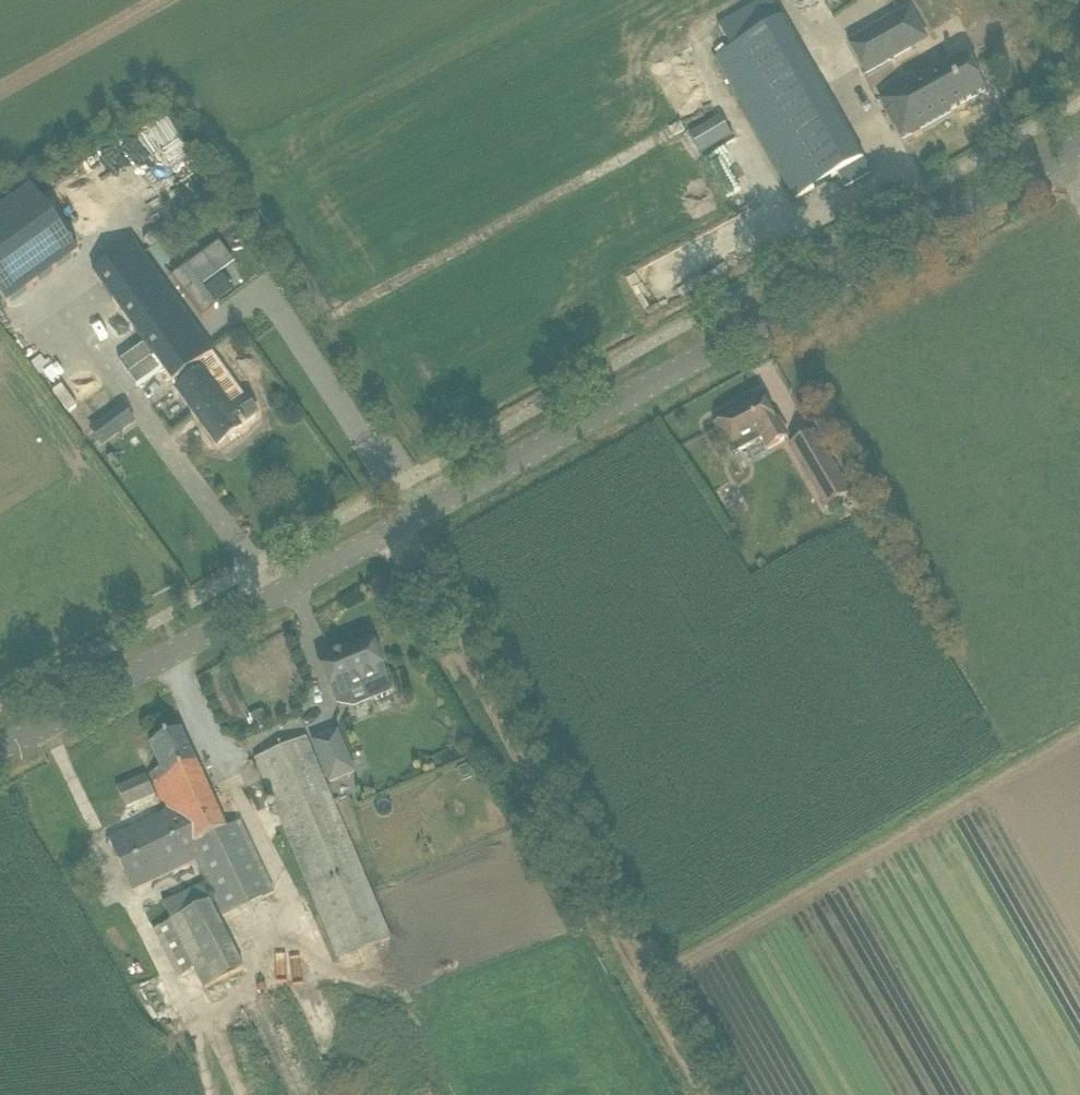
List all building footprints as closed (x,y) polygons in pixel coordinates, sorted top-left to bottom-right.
[(774,0),(762,0),(718,25),(732,49),(716,58),(795,199),(826,182),(833,194),(871,173),(774,0)] [(910,11),(871,32),(889,62),(927,41),(910,11)] [(913,82),(881,100),(902,139),(951,111),(950,110),(985,90),(966,55),(914,84),(913,82)] [(701,156),(731,137),(719,116),(688,135),(701,156)] [(7,306),(79,254),(32,188),(0,211),(0,296),(7,306)] [(134,243),(93,273),(176,388),(174,390),(218,445),(257,414),(214,354),(215,353),(214,352),(201,334),(134,243)] [(220,243),(172,277),(202,319),(218,307),(204,287),(202,285),(232,263),(219,245),(221,243),(220,243)] [(219,321),(201,334),(214,352),(232,339),(219,321)] [(137,388),(162,370),(144,345),(119,363),(137,388)] [(763,400),(716,426),(727,445),(729,449),(733,457),(763,440),(768,449),(788,438),(779,421),(775,423),(763,400)] [(103,448),(136,423),(123,404),(89,429),(103,448)] [(827,508),(849,495),(811,433),(789,446),(827,508)] [(344,650),(318,661),(334,700),(363,688),(370,704),(395,694),(373,641),(346,653),(344,650)] [(263,711),(251,717),(257,730),(269,725),(263,711)] [(320,758),(329,782),(354,772),(346,748),(320,758)] [(213,791),(179,805),(210,877),(211,877),(211,875),(241,861),(242,864),(244,863),(213,791)] [(158,799),(84,831),(84,832),(87,831),(92,842),(91,843),(95,852),(96,851),(101,863),(98,864),(98,865),(173,834),(172,832),(169,834),(164,823),(165,822),(161,813),(160,813),(155,802),(159,801),(158,799)]
